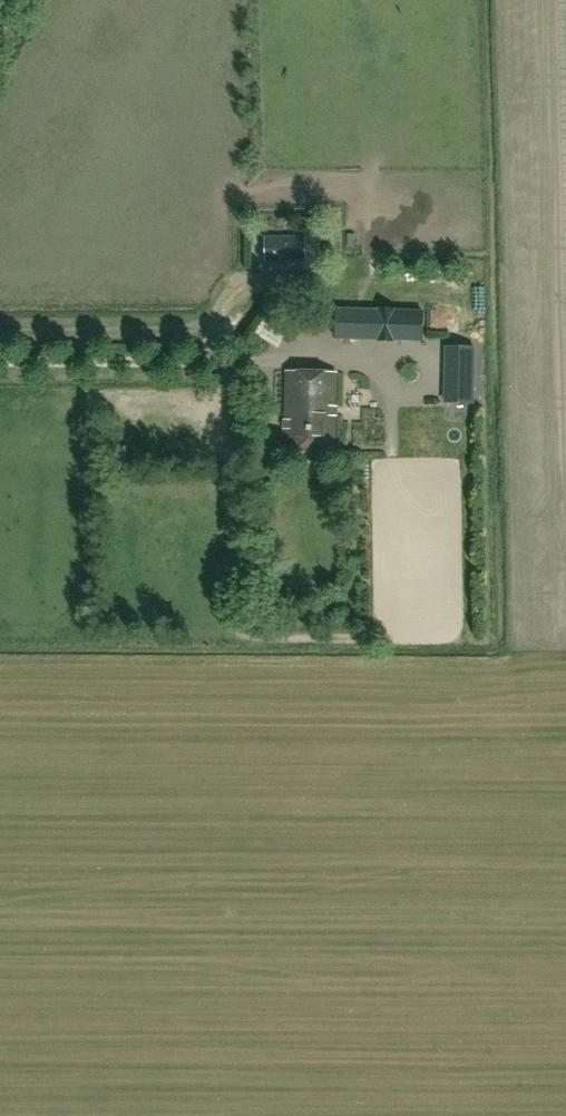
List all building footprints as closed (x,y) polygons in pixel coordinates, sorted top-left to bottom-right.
[(305,236),(265,236),(265,262),(306,262),(305,236)] [(378,308),(336,307),(336,338),(377,340),(378,308)] [(395,309),(395,340),(423,341),(423,309),(395,309)] [(334,451),(335,374),(285,373),(284,451),(334,451)]
